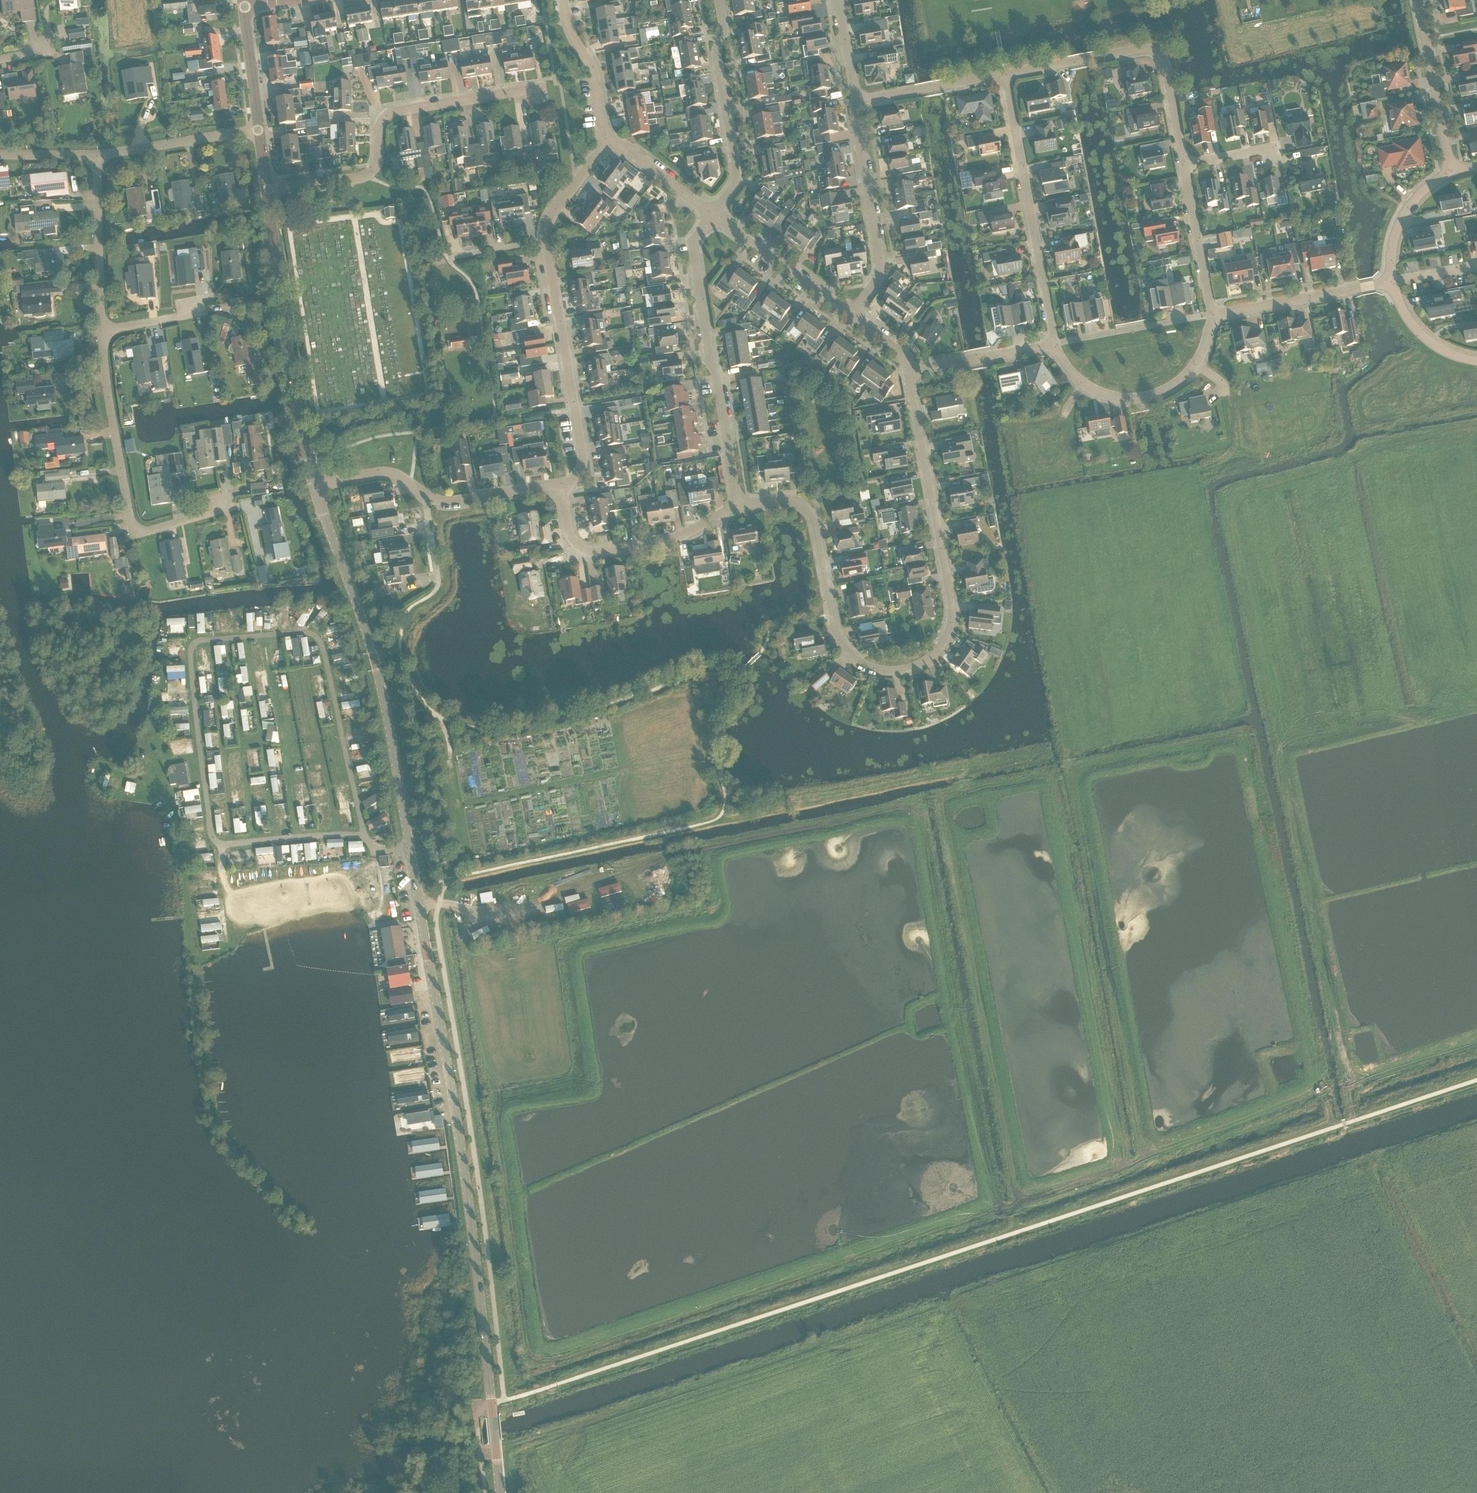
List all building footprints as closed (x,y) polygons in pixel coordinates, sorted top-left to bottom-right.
[(23,22),(37,20),(35,9),(32,9),(30,0),(3,0),(4,11),(17,9),(17,12),(21,11),(23,22)] [(66,10),(78,8),(77,0),(64,0),(66,10)] [(187,0),(175,0),(163,1),(164,11),(188,9),(187,0)] [(421,15),(418,0),(413,0),(406,1),(408,16),(421,15)] [(433,13),(431,0),(418,0),(421,15),(433,13)] [(446,11),(444,0),(431,0),(433,13),(446,11)] [(446,11),(458,9),(457,0),(444,0),(446,11)] [(480,11),(479,0),(466,0),(468,13),(480,11)] [(493,9),(492,0),(479,0),(480,11),(493,9)] [(506,7),(505,0),(492,0),(493,9),(506,7)] [(519,10),(518,5),(517,0),(505,0),(506,7),(506,12),(519,10)] [(691,15),(689,3),(688,0),(670,0),(665,1),(667,12),(672,12),(673,18),(691,15)] [(819,0),(796,0),(787,2),(789,15),(802,13),(801,6),(819,3),(819,0)] [(883,1),(883,0),(862,0),(853,1),(856,15),(876,12),(875,3),(883,1)] [(1444,2),(1446,13),(1459,10),(1460,17),(1474,14),(1472,3),(1466,4),(1465,0),(1456,0),(1444,2)] [(395,18),(408,16),(406,1),(393,3),(395,18)] [(755,12),(753,1),(733,4),(735,16),(749,13),(750,19),(762,17),(761,11),(755,12)] [(193,18),(215,15),(214,2),(196,4),(192,5),(193,18)] [(383,20),(395,18),(393,3),(381,5),(383,20)] [(598,23),(615,20),(614,14),(622,12),(621,6),(613,8),(596,10),(598,23)] [(370,7),(358,9),(361,24),(373,22),(370,7)] [(358,9),(346,12),(349,27),(356,25),(360,50),(365,49),(364,42),(362,29),(361,24),(358,9)] [(334,14),(322,16),(325,31),(337,29),(334,14)] [(803,37),(805,37),(822,34),(819,20),(813,21),(812,14),(790,18),(792,30),(801,28),(803,37)] [(673,18),(668,19),(672,37),(686,35),(685,29),(693,27),(691,15),(673,18)] [(325,31),(322,16),(310,18),(313,33),(320,32),(323,50),(329,49),(326,36),(325,31)] [(265,32),(284,30),(291,29),(290,24),(277,26),(276,18),(264,20),(265,32)] [(598,23),(600,34),(625,30),(624,24),(616,26),(615,20),(598,23)] [(861,45),(881,42),(880,32),(888,31),(886,20),(872,22),(873,29),(858,31),(861,45)] [(741,47),(760,44),(765,43),(764,37),(766,36),(764,25),(751,27),(752,33),(739,36),(741,47)] [(195,33),(194,26),(183,27),(184,34),(195,33)] [(537,39),(535,27),(526,28),(528,40),(537,39)] [(636,28),(625,30),(600,34),(602,46),(619,44),(618,37),(637,34),(636,28)] [(85,29),(68,31),(70,39),(86,37),(85,29)] [(279,43),(278,30),(265,32),(266,44),(279,43)] [(492,33),(494,45),(502,44),(502,40),(514,38),(513,30),(492,33)] [(494,45),(492,33),(472,37),(473,45),(486,43),(486,47),(494,45)] [(827,48),(824,33),(822,34),(805,37),(807,46),(803,47),(805,58),(819,55),(818,49),(827,48)] [(201,51),(205,51),(220,49),(218,36),(203,38),(204,44),(200,45),(200,49),(185,51),(186,53),(201,51)] [(306,38),(295,39),(296,47),(307,46),(306,38)] [(458,39),(450,40),(452,52),(460,51),(458,39)] [(680,59),(698,56),(696,44),(690,45),(689,39),(673,42),(675,48),(679,48),(680,59)] [(452,52),(450,40),(442,41),(444,54),(452,52)] [(92,41),(70,44),(71,51),(92,48),(92,41)] [(1454,52),(1457,68),(1476,64),(1476,63),(1475,54),(1476,54),(1476,41),(1465,44),(1466,49),(1454,52)] [(762,55),(760,44),(741,47),(743,59),(756,57),(757,63),(770,61),(769,54),(762,55)] [(408,47),(410,59),(412,69),(418,68),(421,83),(435,81),(432,64),(424,66),(423,59),(418,60),(416,46),(408,47)] [(402,60),(403,60),(410,59),(408,47),(400,49),(402,60)] [(221,62),(220,49),(205,51),(206,60),(198,61),(199,71),(213,69),(212,64),(207,64),(221,62)] [(866,76),(872,75),(873,83),(885,81),(884,73),(886,73),(884,63),(893,62),(892,51),(877,54),(878,60),(864,62),(866,76)] [(83,52),(70,54),(72,66),(59,68),(63,96),(87,92),(82,65),(85,65),(83,52)] [(321,52),(312,54),(314,64),(323,62),(321,52)] [(506,74),(520,71),(517,54),(509,56),(509,52),(502,53),(506,74)] [(531,52),(517,54),(520,71),(534,69),(531,52)] [(614,68),(631,65),(630,59),(638,58),(637,52),(629,53),(612,56),(614,68)] [(309,54),(300,55),(301,66),(311,65),(309,54)] [(361,55),(363,67),(371,66),(369,54),(361,55)] [(363,67),(361,55),(353,56),(355,69),(363,67)] [(695,74),(694,68),(700,67),(698,56),(680,59),(674,60),(676,68),(678,69),(682,69),(683,76),(695,74)] [(281,57),(269,59),(270,72),(296,68),(295,64),(282,65),(281,57)] [(489,57),(475,59),(478,76),(492,74),(489,57)] [(441,63),(432,64),(435,81),(449,79),(447,62),(446,62),(446,58),(440,59),(441,63)] [(351,59),(341,60),(343,68),(353,66),(351,59)] [(463,78),(478,76),(475,59),(461,62),(463,78)] [(403,60),(402,60),(397,61),(398,68),(390,69),(393,86),(407,84),(403,60)] [(810,80),(829,77),(827,66),(821,67),(820,60),(804,63),(806,75),(809,74),(810,80)] [(614,68),(616,80),(641,76),(640,70),(632,71),(631,65),(614,68)] [(1386,75),(1380,76),(1382,84),(1369,86),(1372,101),(1386,98),(1385,89),(1409,85),(1406,65),(1394,68),(1393,66),(1385,68),(1386,75)] [(1124,69),(1129,96),(1151,92),(1148,76),(1140,77),(1138,66),(1124,69)] [(378,88),(393,86),(390,69),(380,71),(380,67),(368,68),(370,81),(377,80),(378,88)] [(746,78),(748,89),(773,84),(772,79),(773,76),(771,67),(759,69),(760,75),(746,78)] [(127,100),(144,98),(142,83),(145,82),(146,84),(153,83),(150,68),(123,72),(127,100)] [(297,74),(296,68),(270,72),(272,84),(284,83),(283,76),(297,74)] [(1459,82),(1462,97),(1476,94),(1476,72),(1471,73),(1472,79),(1459,82)] [(2,76),(3,86),(9,86),(10,100),(35,96),(32,73),(25,74),(26,80),(18,81),(17,73),(2,76)] [(641,76),(616,80),(618,92),(635,89),(634,83),(641,82),(641,76)] [(686,97),(705,94),(703,82),(697,83),(695,77),(681,80),(682,86),(678,87),(680,98),(686,97)] [(829,77),(810,80),(812,87),(807,87),(809,100),(826,97),(825,90),(831,89),(829,77)] [(199,88),(198,79),(184,81),(185,89),(199,88)] [(213,90),(214,97),(226,96),(224,82),(213,84),(205,85),(206,89),(213,90)] [(333,86),(334,97),(351,96),(350,82),(333,82),(333,83),(330,83),(330,86),(333,86)] [(1063,82),(1049,85),(1051,93),(1026,98),(1029,113),(1050,109),(1048,99),(1066,96),(1063,82)] [(773,84),(748,89),(750,100),(768,96),(767,90),(774,88),(773,84)] [(278,112),(302,109),(301,103),(294,104),(293,98),(295,97),(294,90),(282,91),(282,99),(277,99),(278,112)] [(705,94),(686,97),(688,108),(686,108),(687,114),(702,112),(701,106),(707,105),(705,94)] [(988,109),(992,108),(989,94),(958,100),(961,114),(976,111),(977,120),(981,122),(990,121),(988,109)] [(777,104),(792,101),(791,95),(776,98),(777,104)] [(227,109),(226,96),(214,97),(215,104),(208,107),(208,112),(216,111),(227,109)] [(351,111),(351,96),(334,97),(334,111),(351,111)] [(628,112),(655,108),(654,103),(645,105),(644,98),(626,101),(628,112)] [(1390,122),(1392,132),(1402,130),(1401,128),(1417,125),(1412,101),(1389,106),(1392,121),(1390,122)] [(1379,118),(1376,102),(1361,105),(1364,121),(1379,118)] [(818,124),(836,121),(834,109),(828,110),(827,103),(809,106),(810,114),(811,119),(817,118),(818,124)] [(755,128),(780,124),(782,123),(779,106),(766,108),(767,115),(753,117),(755,128)] [(1254,135),(1269,132),(1265,113),(1271,111),(1270,106),(1258,108),(1259,114),(1251,115),(1254,135)] [(630,124),(648,121),(647,114),(655,113),(655,108),(628,112),(630,124)] [(1126,110),(1128,119),(1136,118),(1138,130),(1157,126),(1154,111),(1140,114),(1139,108),(1126,110)] [(304,109),(302,109),(278,112),(280,125),(296,123),(295,116),(304,114),(304,109)] [(1213,123),(1210,109),(1199,111),(1201,119),(1190,121),(1194,143),(1209,140),(1206,125),(1213,123)] [(1465,111),(1467,125),(1476,123),(1476,109),(1465,111)] [(317,119),(318,121),(330,119),(328,110),(316,111),(317,119)] [(202,111),(190,113),(191,120),(203,119),(202,111)] [(880,114),(882,127),(888,125),(889,131),(904,129),(903,122),(900,123),(898,111),(880,114)] [(1223,130),(1225,129),(1226,134),(1227,140),(1240,138),(1237,124),(1244,123),(1242,111),(1232,113),(1222,115),(1223,121),(1221,121),(1223,130)] [(702,112),(687,114),(688,121),(691,120),(692,131),(711,128),(709,117),(703,118),(702,112)] [(1311,145),(1309,132),(1310,132),(1307,116),(1286,120),(1289,136),(1294,135),(1297,148),(1311,145)] [(319,127),(318,121),(317,119),(306,120),(307,129),(319,127)] [(319,127),(319,129),(331,128),(330,119),(318,121),(319,127)] [(657,124),(656,120),(648,121),(630,124),(632,135),(650,133),(649,126),(657,124)] [(838,132),(836,121),(818,124),(820,137),(814,138),(815,145),(831,143),(830,133),(838,132)] [(545,123),(530,126),(534,146),(543,145),(545,156),(557,154),(555,141),(548,142),(545,123)] [(337,125),(338,139),(355,139),(355,124),(337,125)] [(781,128),(780,124),(755,128),(757,139),(782,134),(781,128)] [(480,144),(474,145),(478,167),(484,166),(483,156),(496,154),(492,125),(477,127),(480,144)] [(1033,138),(1036,153),(1056,149),(1053,134),(1051,135),(1049,125),(1036,127),(1038,137),(1033,138)] [(441,145),(439,126),(424,128),(427,149),(437,147),(438,155),(446,154),(445,145),(441,145)] [(319,127),(307,129),(308,137),(320,135),(319,129),(319,127)] [(465,169),(478,167),(474,145),(468,146),(466,128),(451,131),(455,159),(463,158),(465,169)] [(500,137),(502,151),(502,150),(507,149),(507,150),(522,148),(519,128),(504,130),(506,138),(500,139),(500,137)] [(711,128),(692,131),(694,142),(690,143),(691,150),(708,147),(707,141),(713,140),(711,128)] [(420,178),(426,177),(423,156),(417,157),(412,130),(398,132),(401,153),(399,153),(400,161),(408,160),(417,158),(420,178)] [(888,144),(890,156),(908,153),(906,141),(909,141),(907,135),(893,137),(894,143),(888,144)] [(980,155),(1000,152),(997,138),(980,141),(979,135),(966,137),(969,149),(978,147),(980,155)] [(282,139),(283,152),(307,149),(306,143),(299,144),(298,137),(282,139)] [(355,153),(355,139),(338,139),(338,154),(355,153)] [(1424,164),(1419,140),(1405,142),(1406,145),(1380,150),(1383,167),(1405,163),(1405,168),(1407,167),(1409,168),(1415,167),(1416,166),(1424,164)] [(762,165),(781,162),(780,151),(786,150),(785,144),(770,146),(771,152),(760,154),(762,165)] [(1165,150),(1165,149),(1157,151),(1156,144),(1140,147),(1141,154),(1138,158),(1139,165),(1143,164),(1144,170),(1164,167),(1163,156),(1164,156),(1165,150)] [(818,155),(829,153),(828,145),(817,147),(818,155)] [(329,146),(322,147),(324,159),(331,158),(329,146)] [(315,160),(324,159),(322,147),(307,149),(283,152),(285,165),(301,163),(300,155),(314,154),(315,160)] [(1312,156),(1324,154),(1323,147),(1310,149),(1312,156)] [(528,153),(532,174),(538,173),(535,152),(528,153)] [(702,182),(706,181),(711,184),(714,180),(719,179),(717,170),(718,170),(715,155),(701,158),(700,152),(686,154),(688,165),(698,163),(700,173),(701,173),(702,182)] [(532,174),(528,153),(522,154),(523,162),(521,163),(523,176),(532,174)] [(825,169),(844,166),(842,154),(823,157),(825,169)] [(429,155),(423,156),(426,177),(432,176),(429,155)] [(897,176),(922,171),(920,164),(912,165),(911,160),(907,161),(906,155),(888,158),(890,170),(896,169),(897,176)] [(605,171),(620,182),(624,184),(628,179),(632,182),(639,173),(625,162),(621,167),(613,161),(605,171)] [(1040,172),(1042,186),(1044,186),(1045,195),(1070,191),(1067,175),(1061,176),(1059,169),(1066,168),(1064,161),(1051,164),(1052,170),(1040,172)] [(1316,175),(1314,161),(1301,163),(1304,177),(1298,178),(1301,193),(1319,190),(1324,184),(1323,183),(1321,174),(1316,175)] [(781,162),(762,165),(764,177),(775,175),(776,181),(788,179),(787,173),(784,174),(781,162)] [(844,166),(825,169),(827,177),(819,178),(821,191),(834,188),(832,181),(846,178),(844,166)] [(616,187),(620,182),(605,171),(598,180),(607,187),(603,192),(613,199),(620,190),(616,187)] [(53,174),(53,172),(30,175),(33,195),(47,194),(47,198),(70,195),(67,172),(53,174)] [(895,198),(914,194),(913,187),(919,186),(918,182),(926,180),(924,173),(906,176),(907,183),(893,186),(895,198)] [(963,189),(972,187),(969,173),(960,175),(963,189)] [(1002,191),(1007,190),(1004,176),(987,179),(986,173),(974,175),(976,187),(986,185),(987,194),(990,193),(992,200),(1004,198),(1002,191)] [(247,205),(245,190),(235,191),(233,174),(217,177),(221,204),(239,201),(240,206),(247,205)] [(1249,190),(1246,176),(1232,179),(1236,199),(1245,198),(1246,207),(1258,204),(1256,189),(1249,190)] [(1279,192),(1277,178),(1263,181),(1266,198),(1276,197),(1278,205),(1288,204),(1285,191),(1279,192)] [(191,199),(188,181),(172,184),(173,189),(170,189),(168,192),(169,200),(172,202),(175,201),(177,211),(195,208),(196,212),(203,211),(201,198),(191,199)] [(1220,197),(1218,181),(1203,184),(1207,204),(1217,202),(1219,211),(1229,209),(1226,196),(1220,197)] [(1153,211),(1172,207),(1170,194),(1166,194),(1165,191),(1166,191),(1165,183),(1151,186),(1153,197),(1150,197),(1153,211)] [(143,188),(127,191),(130,211),(135,210),(136,217),(146,216),(147,221),(156,220),(156,219),(162,218),(160,201),(153,202),(145,203),(143,188)] [(752,214),(761,221),(774,204),(768,199),(772,194),(764,188),(754,201),(758,205),(752,214)] [(487,191),(480,192),(481,203),(489,202),(487,191)] [(632,210),(640,199),(632,193),(624,204),(632,210)] [(848,213),(852,212),(850,199),(834,202),(833,194),(821,197),(823,209),(831,207),(833,216),(835,215),(836,224),(850,221),(848,213)] [(914,194),(895,198),(897,210),(911,207),(912,215),(928,212),(926,200),(915,202),(914,194)] [(517,201),(510,202),(512,220),(525,218),(524,214),(530,213),(527,195),(516,196),(517,201)] [(1461,210),(1459,196),(1437,200),(1440,214),(1455,211),(1457,217),(1468,215),(1467,209),(1461,210)] [(453,197),(442,198),(444,209),(454,208),(453,197)] [(501,222),(512,220),(510,202),(503,203),(502,198),(491,200),(493,213),(499,212),(501,222)] [(595,198),(587,207),(601,218),(606,213),(610,216),(617,206),(607,199),(603,204),(595,198)] [(1068,214),(1076,213),(1073,198),(1059,201),(1060,209),(1047,212),(1050,227),(1058,225),(1058,226),(1070,224),(1068,214)] [(780,208),(774,204),(761,221),(771,228),(775,223),(779,226),(782,222),(796,204),(790,199),(780,208)] [(37,213),(36,205),(21,207),(22,215),(14,215),(16,233),(43,230),(44,236),(57,234),(55,227),(60,226),(58,212),(54,213),(54,211),(37,213)] [(474,207),(468,208),(470,217),(472,235),(486,233),(484,221),(490,220),(488,207),(476,209),(474,207)] [(597,224),(601,218),(587,207),(580,217),(587,222),(583,227),(594,236),(601,227),(597,224)] [(394,208),(389,209),(385,209),(386,219),(395,218),(394,208)] [(461,212),(449,214),(451,226),(456,225),(458,238),(472,235),(470,217),(468,208),(462,209),(461,212)] [(646,229),(664,226),(662,214),(652,216),(651,209),(639,211),(640,223),(645,222),(646,229)] [(991,223),(993,233),(1014,229),(1011,214),(993,217),(991,210),(978,213),(980,225),(991,223)] [(920,221),(932,219),(931,212),(919,214),(920,221)] [(784,237),(794,244),(805,228),(806,228),(808,225),(802,221),(802,217),(798,215),(796,217),(793,215),(783,229),(787,232),(784,237)] [(902,236),(904,236),(920,233),(918,219),(900,223),(902,236)] [(1156,240),(1157,246),(1179,242),(1176,227),(1158,230),(1157,223),(1143,225),(1146,242),(1156,240)] [(1441,239),(1439,225),(1426,228),(1428,236),(1414,238),(1416,252),(1437,248),(1436,241),(1441,239)] [(666,238),(664,226),(646,229),(647,236),(642,237),(644,248),(656,246),(655,240),(666,238)] [(805,228),(794,244),(803,252),(810,243),(815,246),(822,236),(817,232),(815,235),(806,228),(805,228)] [(1233,246),(1231,232),(1218,234),(1220,249),(1233,246)] [(920,233),(904,236),(906,250),(925,247),(922,233),(920,233)] [(1054,248),(1057,264),(1080,260),(1078,248),(1088,246),(1086,234),(1060,239),(1061,246),(1054,248)] [(1318,242),(1323,270),(1335,267),(1333,257),(1339,256),(1336,239),(1327,240),(1327,238),(1320,237),(1317,237),(1318,242)] [(928,252),(942,249),(941,242),(927,245),(928,252)] [(1311,272),(1323,270),(1318,242),(1313,243),(1312,242),(1300,244),(1304,263),(1310,261),(1311,272)] [(230,280),(241,279),(237,244),(228,245),(229,252),(222,253),(224,273),(229,273),(230,280)] [(588,253),(571,256),(574,270),(593,267),(591,258),(601,257),(599,244),(587,246),(588,253)] [(1286,258),(1279,260),(1282,277),(1294,275),(1292,262),(1298,261),(1295,244),(1284,246),(1286,258)] [(144,246),(145,256),(154,255),(153,245),(144,246)] [(852,251),(846,252),(850,277),(862,275),(859,260),(865,259),(863,245),(852,247),(852,251)] [(650,262),(651,267),(670,265),(668,253),(662,254),(661,248),(643,251),(644,259),(650,262)] [(850,277),(846,252),(840,253),(839,249),(824,251),(827,266),(836,264),(839,279),(850,277)] [(44,272),(64,270),(63,254),(39,257),(38,251),(23,253),(24,254),(18,255),(19,260),(35,258),(36,268),(43,267),(44,272)] [(920,260),(910,262),(912,275),(930,271),(927,259),(936,257),(935,251),(919,254),(920,260)] [(1022,272),(1019,256),(1004,259),(1002,251),(982,254),(984,263),(996,260),(999,276),(1022,272)] [(1244,263),(1237,265),(1241,285),(1253,282),(1252,276),(1258,275),(1254,254),(1243,256),(1244,263)] [(1282,277),(1279,260),(1271,261),(1270,254),(1260,256),(1262,268),(1267,267),(1270,279),(1282,277)] [(179,286),(195,284),(194,269),(198,269),(198,271),(205,270),(203,255),(197,256),(193,257),(192,256),(176,258),(179,286)] [(131,287),(136,287),(137,294),(139,294),(140,300),(157,298),(153,264),(145,265),(144,259),(135,260),(136,266),(129,267),(130,273),(126,273),(127,285),(131,284),(131,287)] [(528,282),(525,267),(511,269),(510,261),(498,263),(500,275),(507,274),(509,285),(528,282)] [(670,265),(651,267),(652,274),(646,275),(648,286),(666,283),(665,277),(671,276),(670,265)] [(1228,287),(1241,285),(1237,265),(1225,267),(1228,287)] [(738,292),(748,277),(739,270),(731,281),(724,276),(716,287),(727,295),(734,290),(738,292)] [(570,284),(572,296),(589,293),(588,286),(593,285),(591,274),(573,277),(574,283),(570,284)] [(618,287),(627,286),(626,277),(616,278),(618,287)] [(758,284),(748,277),(738,292),(735,295),(739,298),(735,304),(745,312),(756,297),(751,293),(758,284)] [(892,317),(907,296),(901,293),(904,289),(895,282),(886,294),(891,298),(882,310),(892,317)] [(49,285),(21,287),(23,315),(34,314),(34,316),(37,317),(44,316),(46,315),(45,313),(51,312),(50,297),(45,297),(45,294),(62,292),(62,284),(49,285)] [(1169,288),(1172,307),(1192,304),(1188,284),(1169,288)] [(656,306),(672,304),(669,290),(656,292),(655,286),(642,289),(643,296),(647,295),(648,298),(652,297),(654,306),(656,306)] [(1172,307),(1169,288),(1149,291),(1153,311),(1172,307)] [(514,312),(534,309),(532,298),(520,300),(519,292),(507,295),(509,306),(513,305),(514,312)] [(1461,292),(1445,295),(1446,302),(1444,302),(1443,301),(1436,302),(1436,304),(1428,305),(1428,306),(1426,307),(1428,315),(1430,314),(1431,320),(1455,316),(1453,301),(1463,299),(1461,292)] [(591,300),(589,293),(572,296),(574,308),(585,306),(586,312),(597,310),(596,299),(591,300)] [(1090,302),(1082,304),(1086,323),(1105,320),(1100,293),(1093,294),(1094,296),(1089,297),(1090,302)] [(770,315),(781,301),(771,294),(764,305),(759,301),(751,311),(756,315),(759,311),(764,315),(767,313),(770,315)] [(912,300),(907,296),(892,317),(901,324),(910,312),(915,315),(923,303),(914,297),(912,300)] [(246,309),(243,298),(230,301),(232,312),(246,309)] [(781,301),(770,315),(774,318),(771,325),(780,332),(788,322),(783,318),(790,308),(781,301)] [(672,304),(656,306),(657,317),(648,318),(650,327),(663,325),(662,319),(676,317),(674,304),(672,304)] [(1010,307),(1014,326),(1033,323),(1029,304),(1010,307)] [(1067,327),(1086,323),(1082,304),(1063,307),(1067,327)] [(1014,326),(1010,307),(991,311),(994,330),(1014,326)] [(534,309),(514,312),(515,319),(511,320),(513,332),(525,330),(524,323),(536,321),(534,309)] [(931,346),(943,330),(932,322),(937,315),(931,311),(922,322),(928,326),(919,337),(931,346)] [(1349,330),(1346,312),(1339,313),(1339,312),(1330,313),(1334,335),(1344,334),(1347,346),(1359,343),(1357,329),(1349,330)] [(580,323),(582,335),(600,333),(599,326),(604,325),(602,314),(590,316),(591,321),(580,323)] [(805,336),(816,322),(806,315),(800,323),(795,320),(786,332),(796,339),(802,334),(805,336)] [(625,319),(626,327),(634,326),(633,318),(625,319)] [(1298,339),(1309,337),(1307,322),(1295,324),(1294,320),(1279,323),(1283,343),(1298,340),(1298,339)] [(825,329),(816,322),(805,336),(809,339),(806,346),(815,353),(824,341),(819,337),(825,329)] [(1464,328),(1467,342),(1476,340),(1476,326),(1464,328)] [(663,334),(662,327),(648,330),(649,336),(658,335),(660,348),(655,349),(656,356),(674,353),(673,346),(678,345),(676,332),(663,334)] [(1250,334),(1249,329),(1233,332),(1234,332),(1237,352),(1253,350),(1252,348),(1265,345),(1262,332),(1250,334)] [(526,349),(545,345),(543,335),(527,338),(526,331),(515,333),(518,345),(525,343),(526,349)] [(727,346),(747,343),(746,332),(726,335),(727,346)] [(601,339),(600,333),(582,335),(584,348),(595,346),(596,352),(608,350),(606,339),(601,339)] [(263,383),(259,362),(253,363),(248,336),(232,339),(233,345),(231,345),(230,347),(229,348),(229,349),(229,351),(230,352),(231,353),(232,354),(233,354),(235,354),(237,366),(247,364),(251,385),(263,383)] [(47,359),(74,356),(72,340),(48,343),(47,337),(32,339),(32,346),(43,345),(43,348),(46,348),(47,359)] [(194,375),(204,373),(198,339),(182,342),(182,343),(187,368),(192,367),(194,375)] [(838,360),(848,346),(839,339),(831,349),(826,346),(819,356),(828,363),(834,358),(838,360)] [(167,342),(155,344),(158,357),(169,354),(167,342)] [(747,343),(727,346),(729,357),(749,354),(747,343)] [(149,345),(133,349),(135,364),(133,364),(135,375),(137,375),(138,378),(144,376),(145,384),(156,382),(157,389),(168,387),(162,358),(152,361),(149,345)] [(545,345),(526,349),(527,354),(519,356),(521,367),(532,365),(531,359),(547,356),(545,345)] [(848,346),(838,360),(841,363),(838,370),(848,377),(855,367),(860,360),(855,357),(858,352),(848,346)] [(1322,365),(1318,349),(1304,352),(1307,368),(1322,365)] [(749,354),(729,357),(731,368),(751,365),(749,354)] [(587,364),(589,376),(607,373),(606,367),(611,366),(609,355),(597,357),(598,363),(587,364)] [(664,378),(683,375),(681,360),(667,363),(666,356),(652,358),(653,366),(661,365),(664,378)] [(769,367),(768,360),(758,362),(759,369),(769,367)] [(1269,360),(1255,363),(1257,372),(1271,369),(1269,360)] [(864,384),(868,387),(881,369),(871,362),(864,373),(859,369),(851,380),(861,387),(864,384)] [(1055,384),(1040,367),(1019,371),(1020,377),(1017,378),(1017,375),(1000,378),(1003,393),(1020,389),(1019,387),(1035,383),(1043,394),(1055,384)] [(881,369),(868,387),(872,390),(869,394),(881,403),(894,385),(887,380),(890,376),(881,369)] [(500,373),(501,381),(519,378),(518,370),(500,373)] [(536,387),(551,384),(549,372),(536,374),(536,372),(525,373),(526,382),(535,381),(536,387)] [(608,381),(607,373),(589,376),(591,389),(602,387),(603,393),(615,391),(613,380),(608,381)] [(742,392),(762,389),(760,378),(741,381),(742,392)] [(34,381),(18,383),(19,395),(27,394),(28,400),(28,406),(36,405),(38,405),(38,411),(52,410),(51,403),(56,403),(54,387),(35,389),(34,381)] [(553,396),(551,384),(536,387),(537,393),(528,394),(531,409),(547,406),(545,398),(553,396)] [(668,385),(660,387),(662,395),(666,395),(668,408),(664,408),(665,417),(674,415),(676,428),(672,429),(674,437),(678,436),(680,450),(676,450),(677,459),(692,457),(691,452),(698,451),(698,446),(701,445),(699,434),(696,435),(694,424),(698,424),(696,413),(692,413),(691,408),(686,409),(686,404),(689,403),(687,392),(684,393),(683,387),(669,390),(668,385)] [(762,389),(742,392),(744,403),(764,400),(762,389)] [(957,415),(964,414),(961,399),(957,400),(956,395),(936,399),(938,411),(932,412),(933,421),(957,417),(957,415)] [(1189,400),(1189,402),(1179,404),(1181,415),(1189,414),(1191,423),(1199,422),(1199,419),(1210,417),(1211,420),(1211,419),(1209,408),(1207,408),(1205,397),(1189,400)] [(764,400),(744,403),(746,414),(766,411),(764,400)] [(520,401),(505,403),(507,411),(521,409),(520,401)] [(598,429),(615,426),(614,419),(619,418),(617,407),(605,409),(606,415),(595,417),(598,429)] [(880,434),(901,430),(898,414),(882,417),(880,410),(865,413),(868,425),(878,423),(880,434)] [(766,411),(746,414),(748,425),(768,421),(766,411)] [(1087,418),(1090,432),(1110,428),(1116,426),(1118,434),(1126,433),(1123,418),(1115,419),(1115,420),(1109,421),(1108,415),(1087,418)] [(768,421),(748,425),(750,435),(769,432),(768,421)] [(528,424),(524,425),(525,434),(542,431),(541,422),(528,424)] [(620,425),(615,426),(598,429),(600,441),(610,439),(611,445),(623,443),(621,432),(620,425)] [(246,444),(242,445),(244,458),(247,458),(248,463),(256,462),(256,465),(255,466),(255,470),(268,469),(267,460),(264,460),(261,433),(263,433),(262,426),(249,428),(250,435),(244,435),(246,444)] [(48,444),(56,443),(58,456),(85,453),(83,437),(63,439),(62,428),(46,430),(47,434),(36,435),(37,449),(48,448),(48,444)] [(506,428),(497,429),(500,446),(509,444),(507,434),(506,428)] [(216,462),(226,460),(222,429),(210,431),(211,440),(197,441),(198,451),(196,452),(197,463),(200,463),(201,469),(217,467),(216,462)] [(191,430),(181,431),(183,441),(192,439),(191,430)] [(27,433),(20,434),(21,443),(28,443),(27,433)] [(944,464),(964,460),(965,463),(973,461),(969,436),(955,438),(956,446),(941,449),(944,464)] [(464,466),(470,465),(466,440),(451,443),(454,460),(446,462),(448,475),(452,475),(454,483),(466,481),(464,466)] [(526,447),(512,449),(515,464),(523,462),(525,471),(547,467),(543,443),(526,446),(526,447)] [(482,478),(504,474),(503,465),(509,464),(506,447),(493,449),(495,458),(479,461),(482,478)] [(602,458),(604,470),(622,468),(621,461),(626,460),(624,448),(610,451),(611,457),(602,458)] [(886,469),(907,465),(905,451),(887,454),(885,448),(872,451),(874,462),(885,460),(886,469)] [(157,457),(159,468),(153,468),(154,476),(149,477),(153,505),(169,503),(168,495),(173,494),(170,475),(184,473),(182,454),(157,457)] [(775,460),(777,482),(789,480),(788,469),(794,469),(793,454),(783,455),(782,460),(775,460)] [(777,482),(775,460),(768,461),(767,456),(757,458),(758,472),(764,472),(765,483),(777,482)] [(623,474),(622,468),(604,470),(606,482),(617,481),(618,487),(630,485),(628,474),(623,474)] [(37,486),(39,502),(66,499),(64,483),(61,484),(60,480),(70,479),(69,470),(59,471),(59,473),(45,475),(46,481),(44,481),(44,485),(37,486)] [(698,476),(702,503),(715,501),(713,491),(719,490),(717,478),(705,479),(705,477),(702,475),(698,476)] [(702,503),(698,476),(691,477),(692,482),(680,484),(682,496),(689,495),(690,505),(702,503)] [(894,498),(913,494),(910,480),(901,482),(900,476),(886,478),(887,484),(890,484),(891,489),(884,491),(886,502),(895,500),(894,498)] [(971,486),(980,485),(979,478),(963,481),(964,487),(949,490),(952,507),(974,503),(971,486)] [(267,494),(265,483),(250,485),(252,496),(267,494)] [(662,522),(659,504),(650,506),(648,496),(641,497),(640,487),(635,488),(636,498),(638,497),(641,514),(647,513),(649,524),(662,522)] [(383,488),(363,491),(364,494),(365,502),(365,504),(373,502),(375,514),(377,513),(377,514),(394,511),(392,496),(384,497),(383,488)] [(659,504),(662,522),(675,520),(673,508),(679,507),(676,490),(666,492),(668,503),(659,504)] [(589,503),(591,515),(609,512),(608,505),(613,504),(611,493),(599,495),(600,501),(589,503)] [(852,524),(864,522),(862,510),(853,511),(851,504),(830,508),(833,521),(851,518),(852,524)] [(879,515),(893,513),(892,506),(878,508),(879,515)] [(901,534),(919,530),(915,508),(897,512),(901,534)] [(277,509),(266,512),(268,526),(263,527),(269,561),(290,557),(287,543),(282,544),(278,525),(280,524),(277,509)] [(377,514),(369,515),(372,537),(386,535),(385,528),(399,526),(397,511),(394,512),(394,511),(377,514)] [(610,519),(609,512),(591,515),(593,527),(604,525),(605,531),(617,529),(615,518),(610,519)] [(540,524),(539,513),(517,516),(521,543),(538,540),(538,544),(552,542),(549,526),(540,527),(540,524)] [(975,527),(979,527),(978,519),(964,522),(965,529),(956,531),(959,546),(978,542),(975,527)] [(68,559),(69,559),(79,558),(78,544),(75,545),(73,546),(72,539),(67,539),(65,530),(54,531),(53,525),(40,527),(41,535),(37,535),(39,544),(39,549),(67,546),(68,559)] [(755,527),(733,531),(734,539),(728,540),(730,554),(740,552),(739,545),(758,542),(755,527)] [(852,534),(859,533),(858,527),(846,529),(848,535),(836,537),(838,551),(850,549),(850,550),(860,548),(856,539),(853,539),(852,534)] [(78,544),(79,558),(92,556),(94,554),(93,552),(106,551),(104,535),(72,539),(73,546),(75,545),(78,544)] [(120,559),(117,538),(109,539),(112,560),(120,559)] [(160,544),(162,557),(165,557),(170,583),(186,580),(181,554),(183,553),(181,540),(160,544)] [(211,560),(214,559),(216,569),(226,567),(227,573),(234,572),(234,573),(242,572),(239,556),(230,558),(227,540),(211,542),(212,548),(210,548),(211,560)] [(393,562),(410,559),(408,544),(394,546),(393,540),(379,542),(382,563),(393,562)] [(713,564),(722,562),(719,542),(708,543),(709,549),(693,552),(696,567),(700,566),(707,573),(713,564)] [(521,556),(538,553),(536,544),(519,547),(521,556)] [(905,566),(915,564),(923,562),(921,551),(915,552),(913,546),(899,549),(900,555),(903,555),(905,566)] [(861,566),(867,565),(865,554),(853,556),(854,562),(841,565),(843,578),(863,574),(861,566)] [(412,559),(393,562),(395,576),(387,577),(388,585),(402,583),(401,577),(415,574),(412,559)] [(528,599),(543,596),(541,584),(539,585),(537,573),(531,574),(531,571),(529,559),(513,562),(516,574),(520,573),(524,597),(528,599)] [(983,568),(989,567),(987,560),(968,563),(969,570),(971,570),(971,574),(964,575),(967,589),(987,585),(985,571),(983,571),(983,568)] [(921,576),(927,575),(925,564),(915,566),(907,567),(909,578),(907,579),(908,585),(923,583),(921,576)] [(267,566),(257,568),(261,585),(270,583),(267,566)] [(627,592),(623,567),(606,570),(610,595),(627,592)] [(581,598),(577,578),(561,581),(562,590),(564,589),(566,600),(581,598)] [(867,607),(875,606),(871,582),(855,585),(857,596),(849,597),(851,610),(849,610),(851,618),(868,615),(867,607)] [(201,583),(190,585),(191,592),(202,591),(201,583)] [(590,588),(593,602),(604,600),(601,586),(590,588)] [(584,603),(592,602),(590,589),(582,590),(584,603)] [(898,599),(911,596),(910,589),(896,591),(898,599)] [(918,622),(933,619),(928,593),(913,596),(917,618),(918,622)] [(999,615),(1000,607),(986,605),(985,613),(971,612),(969,628),(991,631),(992,623),(1000,624),(1001,616),(999,615)] [(333,606),(323,608),(326,629),(336,628),(333,606)] [(307,609),(297,610),(300,632),(310,631),(307,609)] [(280,611),(270,613),(273,635),(283,633),(280,611)] [(254,613),(245,615),(247,637),(257,636),(254,613)] [(227,616),(217,617),(219,639),(229,638),(227,616)] [(179,622),(175,631),(195,641),(199,632),(179,622)] [(878,636),(887,634),(885,622),(872,624),(873,631),(859,633),(862,646),(880,643),(878,636)] [(823,638),(813,640),(812,630),(792,634),(795,650),(801,649),(803,659),(826,655),(823,638)] [(782,632),(776,633),(778,644),(784,643),(782,632)] [(166,642),(164,652),(189,659),(192,649),(166,642)] [(982,665),(988,655),(977,647),(973,653),(962,646),(950,664),(965,674),(975,660),(982,665)] [(1000,657),(1002,652),(991,648),(989,653),(1000,657)] [(264,650),(259,676),(269,678),(273,652),(264,650)] [(243,651),(233,653),(238,679),(248,677),(243,651)] [(292,660),(279,683),(288,688),(301,665),(292,660)] [(848,694),(856,681),(839,669),(830,682),(848,694)] [(160,671),(158,680),(184,684),(186,674),(160,671)] [(830,679),(823,671),(808,684),(815,692),(830,679)] [(210,673),(204,681),(225,696),(231,689),(210,673)] [(934,707),(947,705),(944,689),(933,691),(931,683),(919,685),(922,705),(933,703),(934,707)] [(895,719),(907,716),(905,704),(898,705),(896,690),(879,693),(882,712),(894,710),(895,719)] [(309,693),(284,702),(288,711),(312,703),(309,693)] [(180,700),(152,704),(153,714),(181,710),(180,700)] [(198,700),(196,710),(222,715),(224,705),(198,700)] [(315,718),(290,726),(293,735),(318,727),(315,718)] [(220,746),(196,754),(199,764),(224,755),(220,746)] [(321,747),(296,754),(299,763),(324,756),(321,747)] [(225,768),(202,779),(206,789),(230,777),(225,768)] [(304,776),(301,785),(326,792),(329,783),(304,776)] [(181,782),(161,802),(168,809),(188,789),(181,782)] [(236,790),(214,803),(219,812),(241,799),(236,790)] [(296,798),(291,807),(314,820),(319,811),(296,798)] [(197,805),(172,819),(177,828),(202,814),(197,805)] [(244,813),(231,836),(239,841),(252,818),(244,813)] [(205,827),(181,840),(186,849),(210,835),(205,827)] [(209,849),(185,863),(190,872),(214,858),(209,849)] [(311,853),(311,881),(321,881),(321,853),(311,853)] [(294,855),(284,856),(288,884),(298,882),(294,855)] [(339,855),(334,883),(344,884),(348,857),(339,855)] [(267,859),(257,862),(264,889),(274,886),(267,859)] [(640,875),(638,867),(620,871),(621,878),(640,875)] [(241,868),(232,871),(242,898),(251,894),(241,868)] [(209,875),(185,889),(190,897),(214,883),(209,875)] [(624,879),(618,880),(620,894),(626,893),(624,879)] [(415,966),(414,955),(406,957),(401,927),(380,930),(386,960),(387,960),(389,970),(387,970),(391,989),(394,1005),(413,1002),(411,989),(406,990),(405,986),(411,985),(407,967),(415,966)] [(413,1008),(391,1012),(392,1021),(414,1018),(413,1008)] [(416,1028),(390,1032),(392,1042),(418,1038),(416,1028)] [(420,1049),(392,1053),(393,1063),(421,1058),(420,1049)] [(423,1069),(397,1073),(399,1083),(425,1079),(423,1069)] [(427,1090),(399,1094),(400,1104),(428,1100),(427,1090)] [(429,1111),(408,1115),(409,1125),(431,1121),(429,1111)] [(441,1115),(434,1117),(436,1129),(443,1128),(441,1115)] [(437,1139),(413,1142),(414,1150),(439,1147),(437,1139)] [(441,1164),(416,1168),(417,1176),(442,1172),(441,1164)] [(444,1190),(420,1193),(421,1201),(446,1197),(444,1190)] [(448,1215),(423,1218),(424,1226),(449,1222),(448,1215)]
